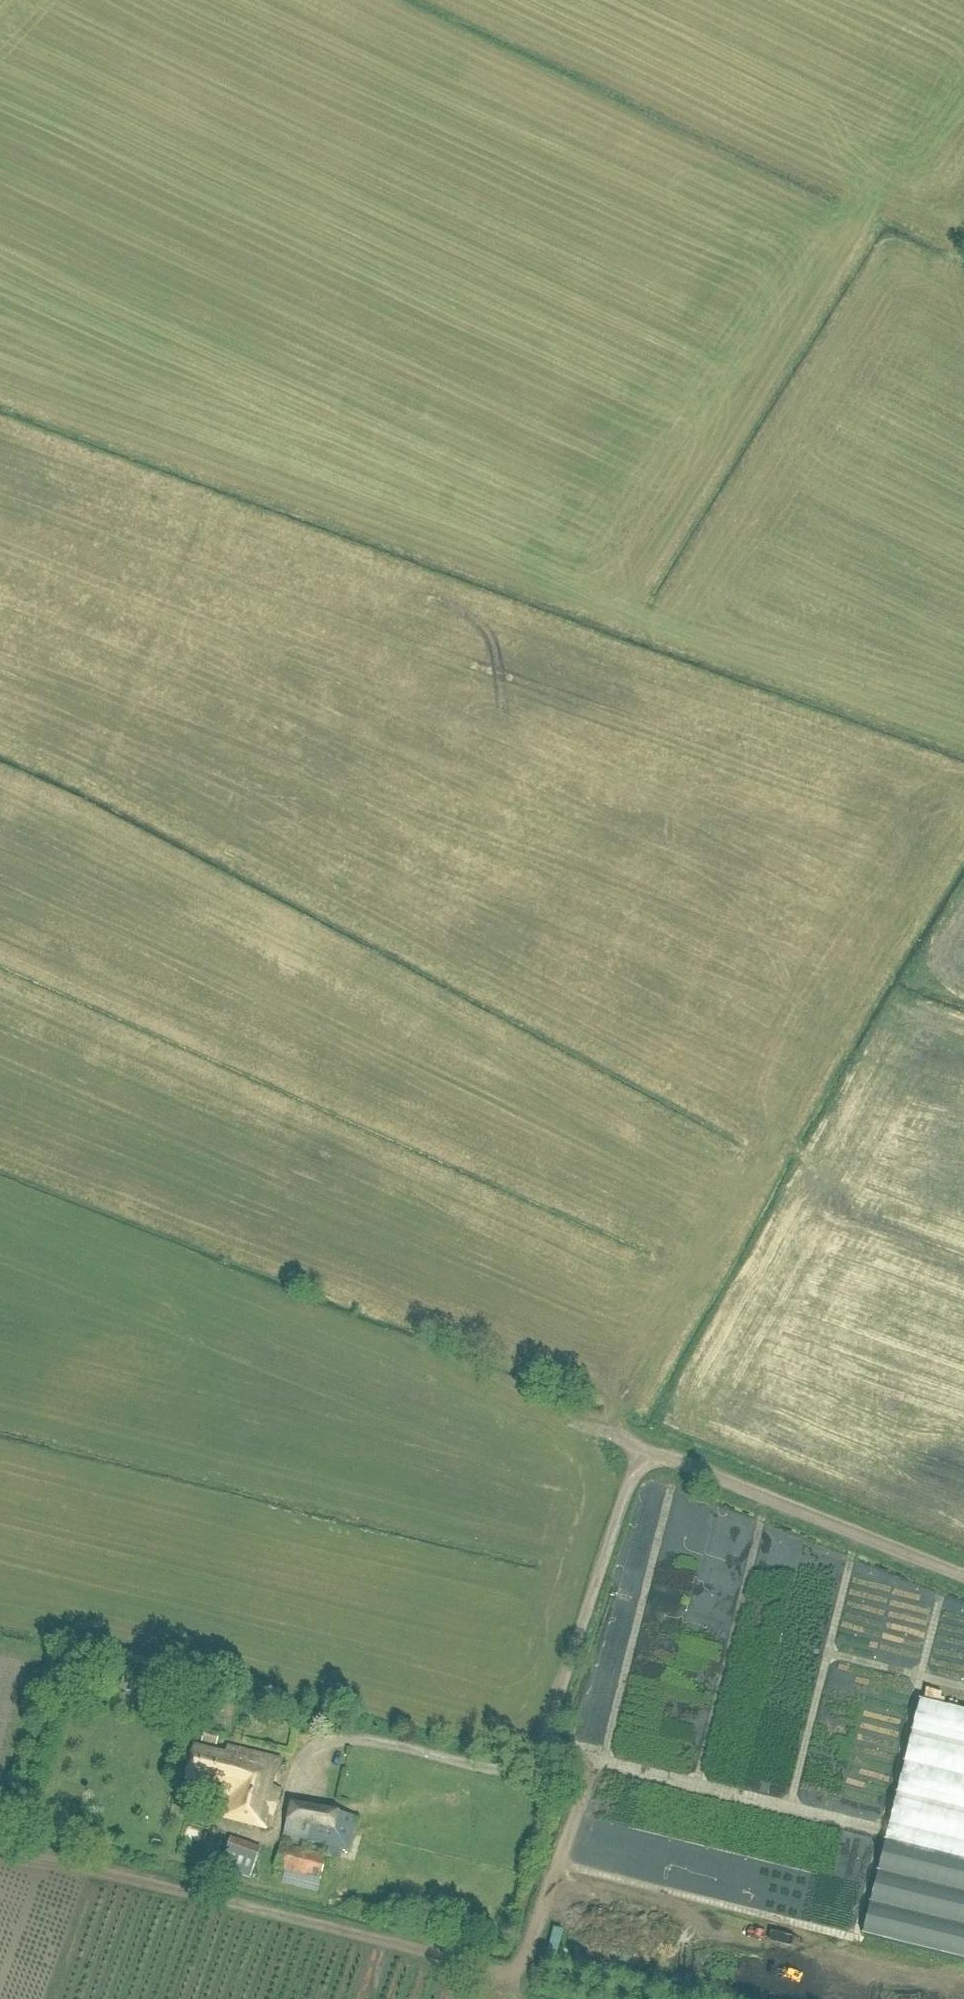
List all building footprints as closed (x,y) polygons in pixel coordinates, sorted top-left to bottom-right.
[(919,1701),(888,1825),(963,1844),(963,1712),(919,1701)] [(204,1734),(203,1742),(216,1745),(218,1737),(204,1734)] [(274,1776),(278,1777),(282,1761),(230,1748),(228,1755),(196,1747),(186,1781),(206,1786),(205,1791),(229,1798),(224,1817),(269,1829),(280,1789),(271,1787),(274,1776)] [(290,1804),(282,1837),(349,1853),(358,1818),(290,1804)] [(963,1960),(963,1861),(884,1841),(861,1935),(963,1960)] [(281,1845),(275,1869),(320,1880),(326,1855),(281,1845)] [(265,1856),(261,1876),(271,1878),(275,1857),(265,1856)]
